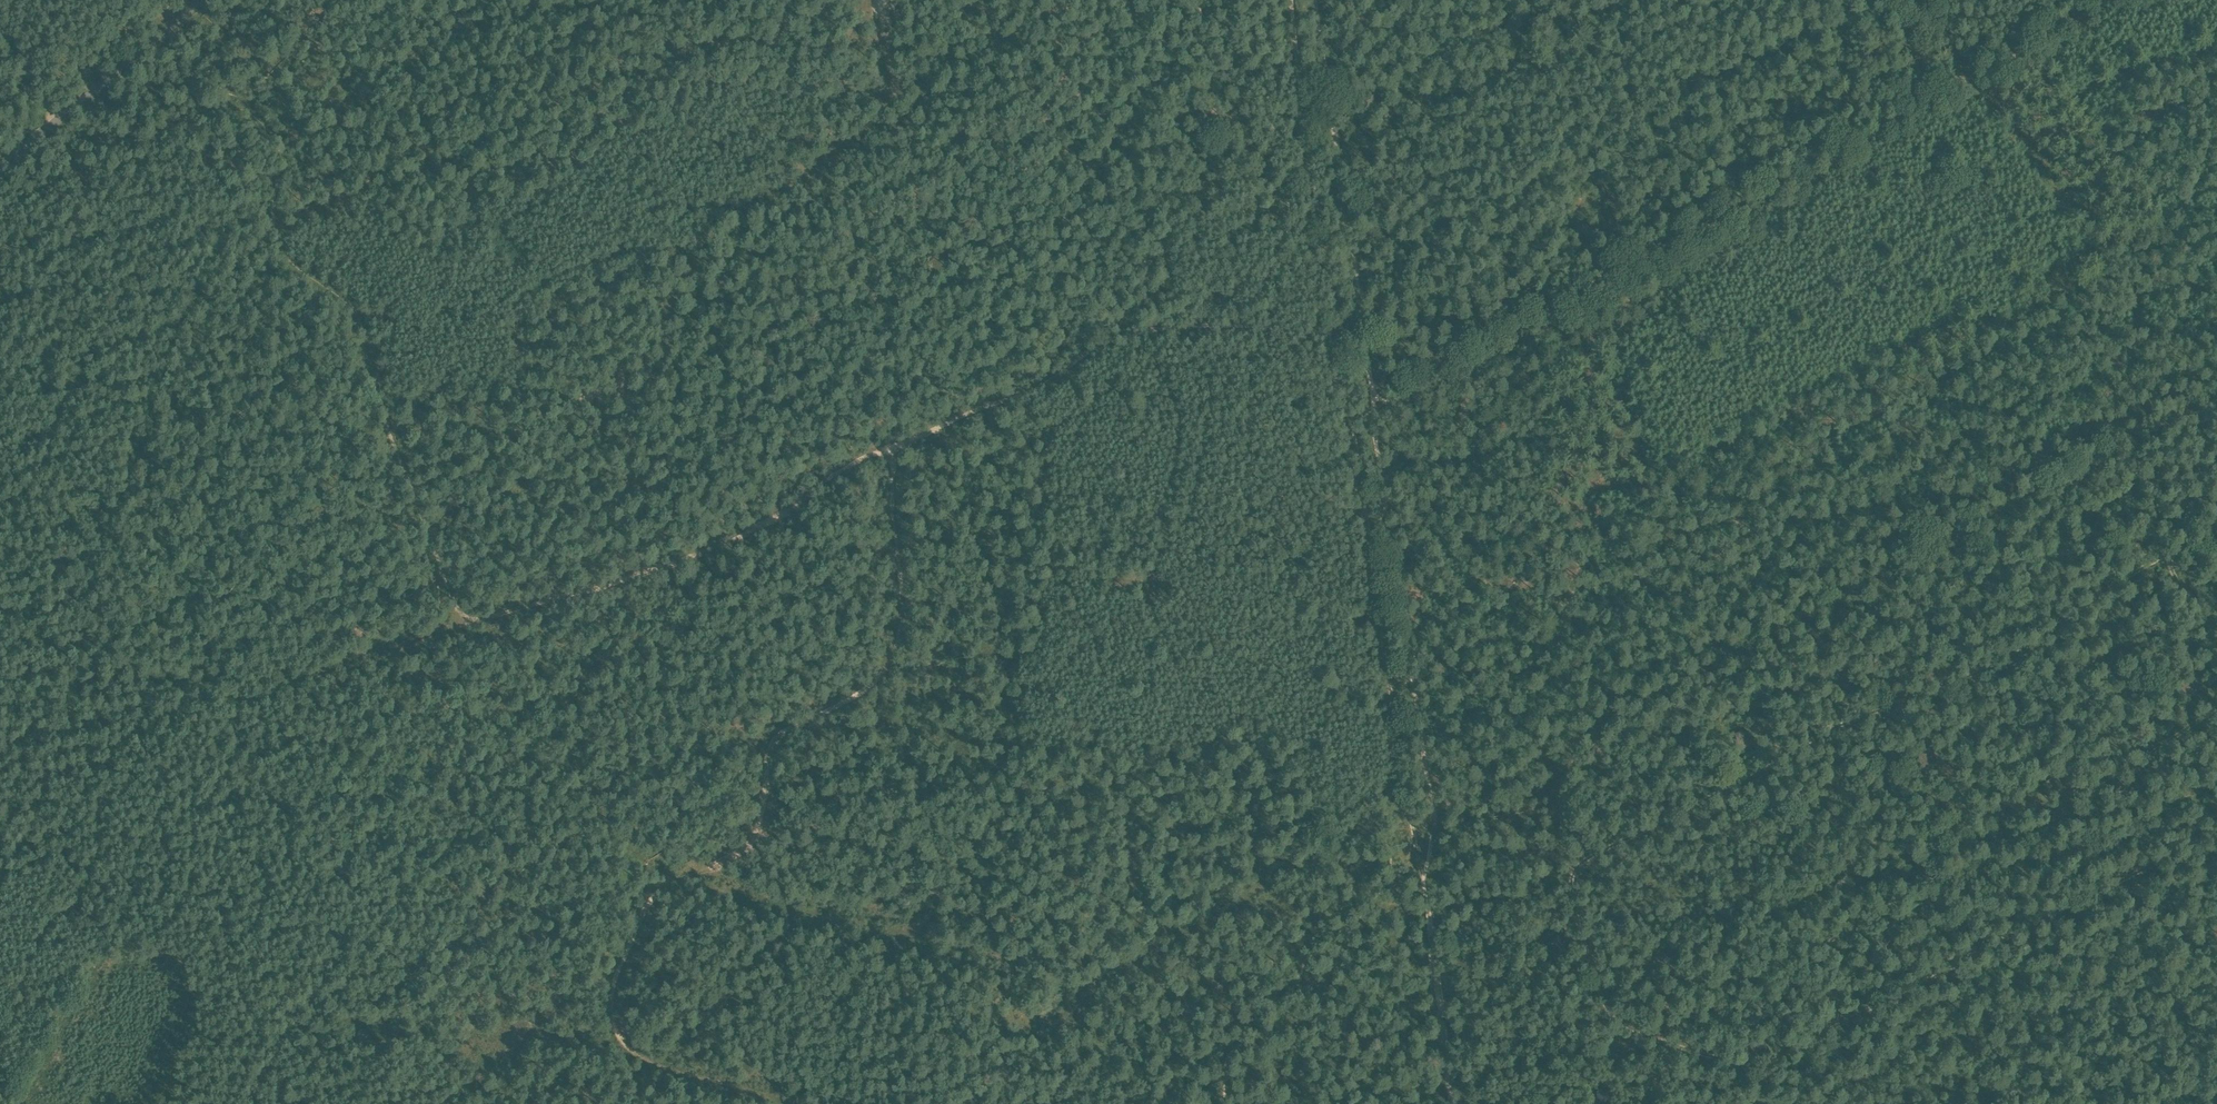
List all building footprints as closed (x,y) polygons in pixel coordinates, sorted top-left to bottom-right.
[(2182,688),(2187,695),(2200,685),(2192,674),(2181,682),(2184,686),(2182,688)] [(1735,734),(1741,749),(1754,744),(1749,731),(1744,733),(1743,731),(1735,734)] [(1931,748),(1918,754),(1920,759),(1918,760),(1922,768),(1937,760),(1931,748)] [(2048,797),(2063,788),(2055,776),(2043,784),(2046,788),(2044,790),(2048,797)] [(1549,932),(1544,939),(1557,949),(1565,938),(1554,930),(1551,934),(1549,932)] [(1757,1040),(1750,1044),(1758,1058),(1770,1052),(1763,1040),(1758,1042),(1757,1040)] [(1597,1103),(1609,1103),(1614,1103),(1614,1097),(1612,1096),(1612,1090),(1598,1089),(1597,1103)]
